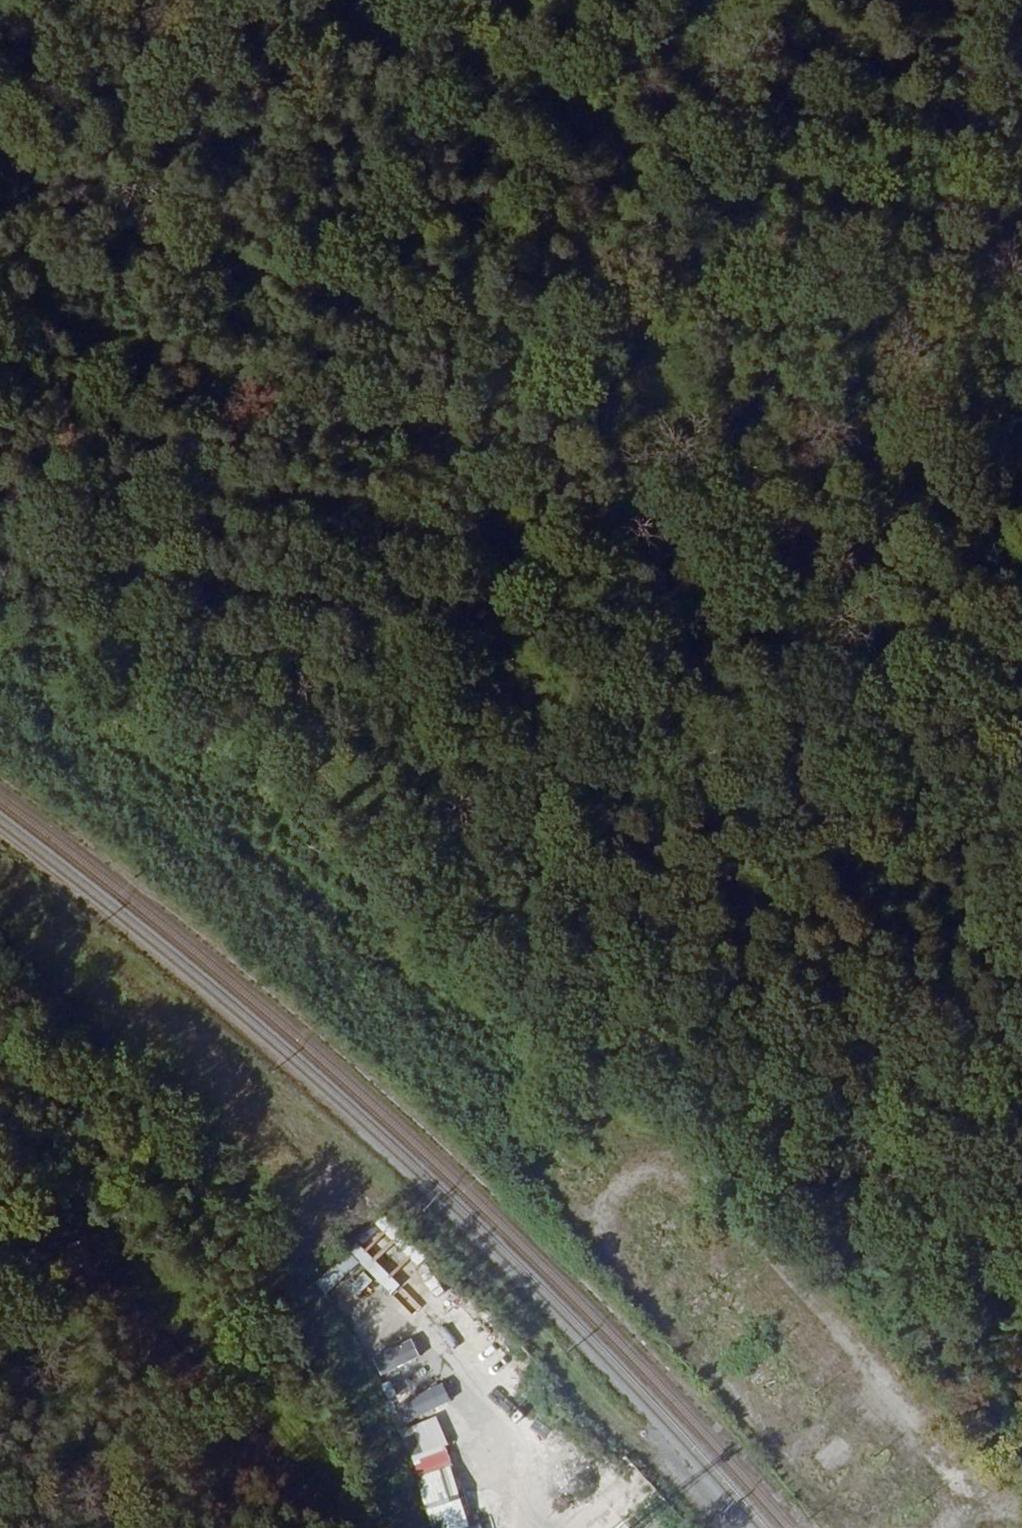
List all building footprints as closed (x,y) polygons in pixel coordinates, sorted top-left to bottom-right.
[(826,1461),(848,1447),(841,1436),(819,1451),(826,1461)] [(479,1524),(454,1526),(450,1479),(434,1480),(439,1527),(479,1527),(479,1524)]
